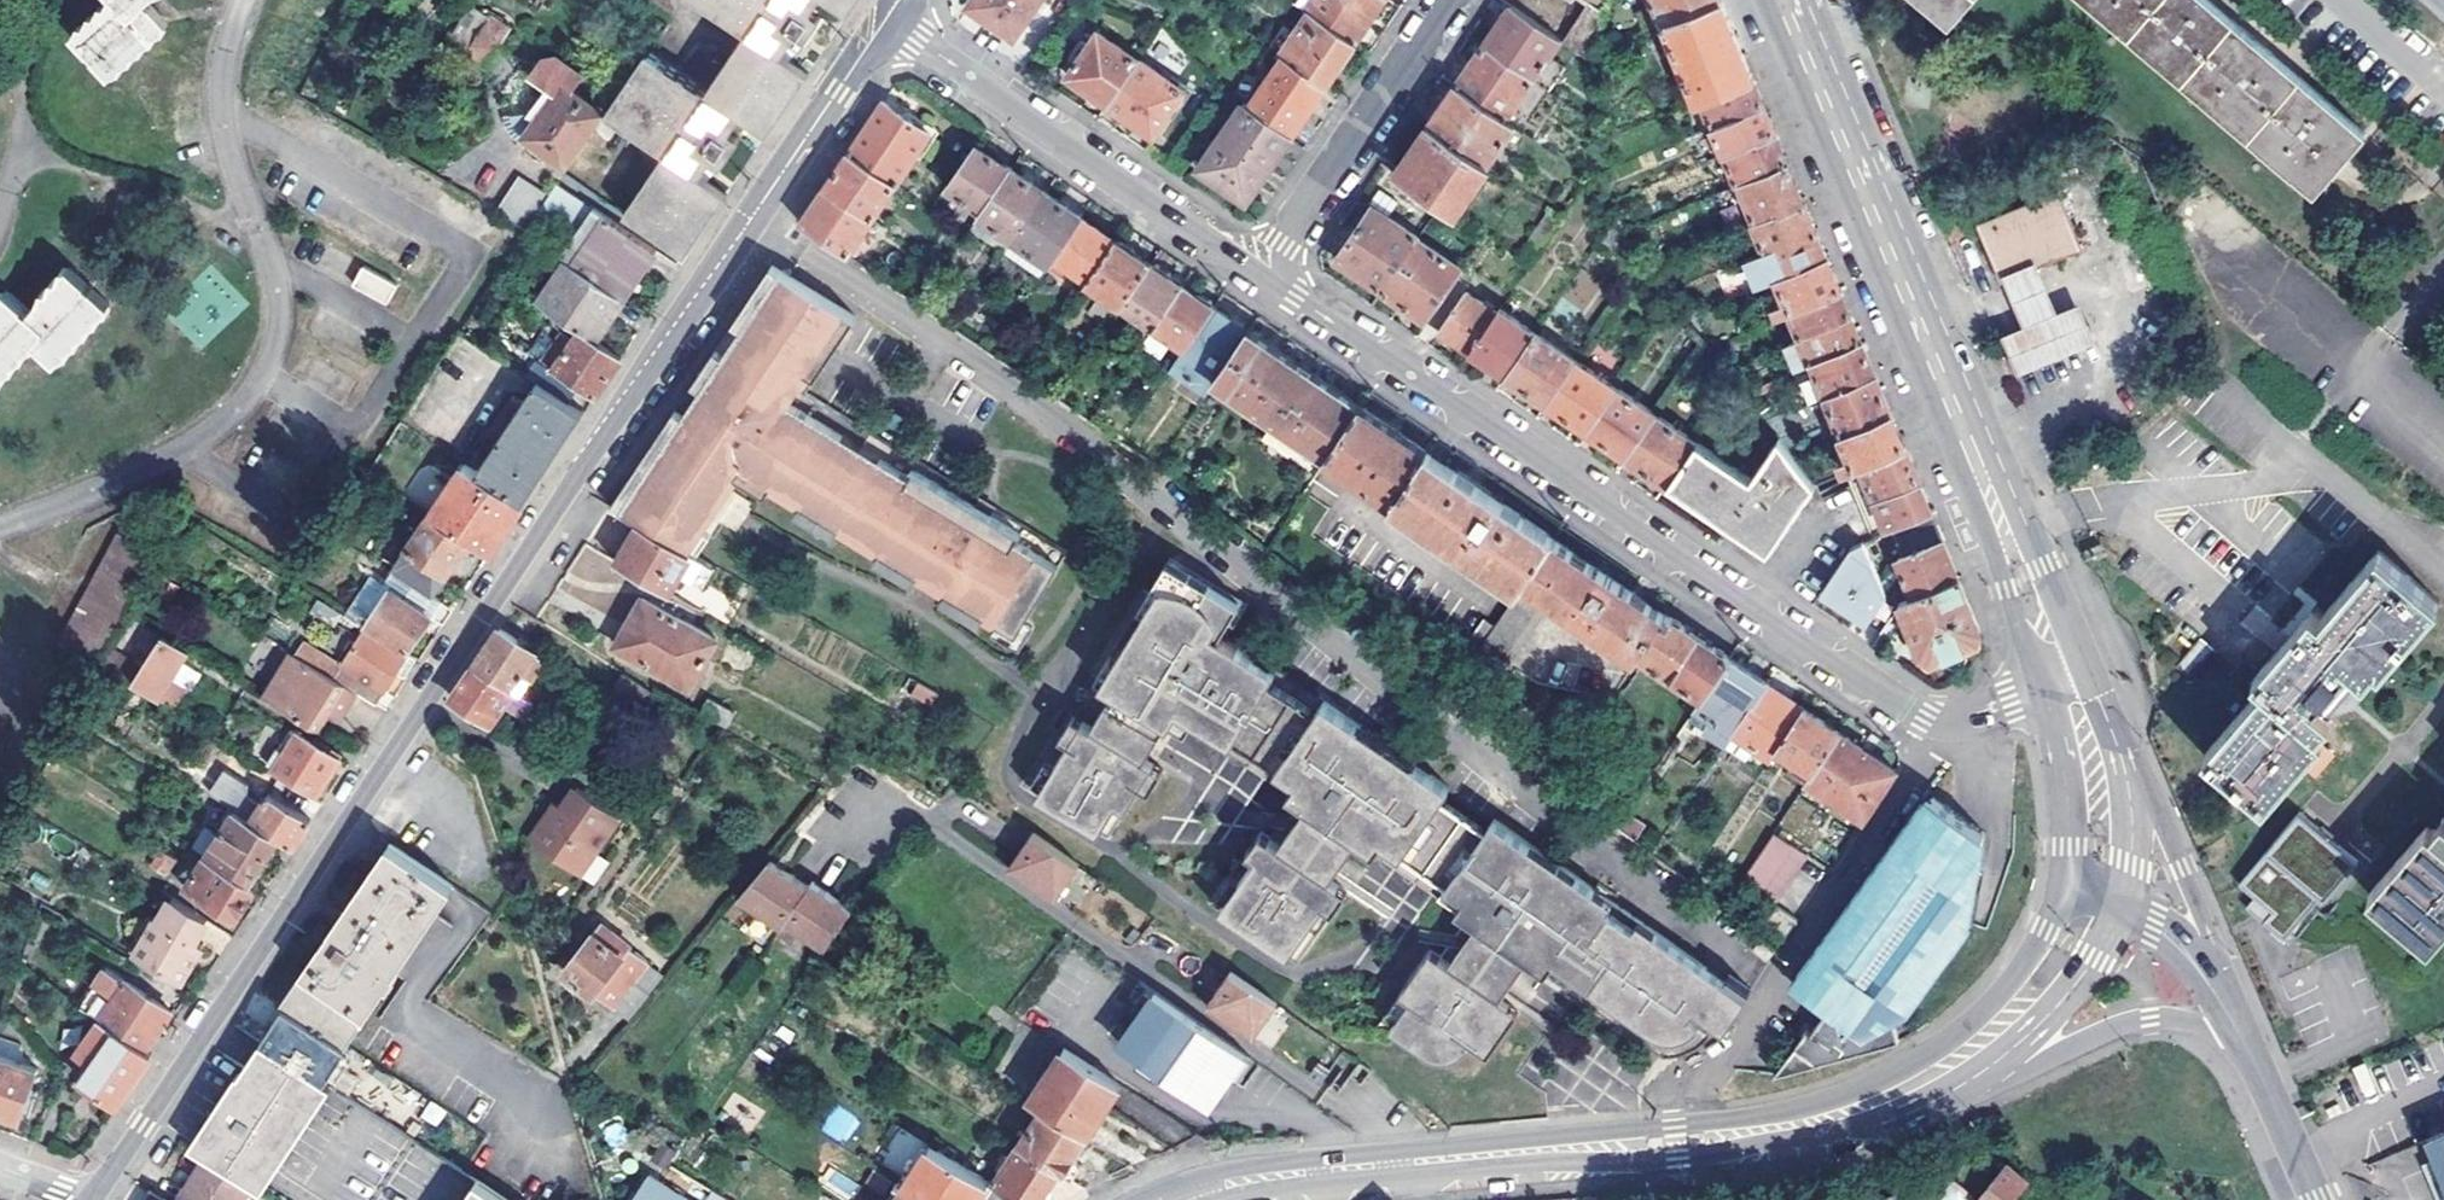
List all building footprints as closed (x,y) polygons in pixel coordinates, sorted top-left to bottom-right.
[(109,6),(104,5),(98,16),(92,15),(87,26),(81,25),(77,35),(73,38),(112,79),(114,77),(125,73),(125,67),(136,63),(136,57),(147,53),(147,48),(158,43),(158,38),(169,33),(169,28),(173,25),(170,22),(155,6),(154,7),(151,3),(155,0),(112,0),(109,6)] [(628,214),(687,254),(728,193),(702,176),(708,168),(710,164),(712,161),(722,167),(742,139),(732,131),(742,116),(768,133),(808,71),(783,55),(789,46),(791,43),(794,38),(804,45),(823,16),(813,9),(819,0),(807,0),(805,4),(799,0),(792,0),(787,6),(777,0),(771,0),(768,5),(782,15),(775,25),(786,33),(775,49),(749,33),(708,94),(734,111),(723,126),(713,119),(706,129),(691,120),(685,128),(700,138),(693,148),(704,155),(694,171),(668,154),(628,214)] [(749,33),(768,5),(771,0),(699,0),(749,33)] [(849,10),(856,0),(834,0),(849,10)] [(971,7),(1016,38),(1041,0),(976,0),(971,7)] [(1356,41),(1384,0),(1298,0),(1297,2),(1307,8),(1311,11),(1356,41)] [(1723,1),(1722,0),(1654,0),(1664,24),(1667,24),(1723,1)] [(1951,20),(1968,0),(1929,0),(1951,20)] [(2316,192),(2366,132),(2288,65),(2223,10),(2211,0),(2091,0),(2316,192)] [(1723,1),(1667,24),(1700,100),(1703,99),(1754,78),(1732,25),(1723,1)] [(1485,45),(1533,78),(1560,39),(1511,6),(1485,45)] [(468,53),(492,17),(481,10),(457,47),(468,53)] [(1282,54),(1285,55),(1327,83),(1356,41),(1311,11),(1282,54)] [(492,17),(468,53),(487,64),(510,29),(492,17)] [(1069,76),(1110,104),(1139,59),(1099,32),(1091,44),(1083,38),(1075,49),(1083,54),(1069,76)] [(1485,45),(1457,86),(1506,119),(1533,78),(1485,45)] [(708,94),(650,55),(634,78),(619,100),(608,116),(668,154),(685,128),(691,120),(708,94)] [(1250,106),(1292,134),(1327,83),(1285,55),(1250,106)] [(548,154),(567,167),(603,113),(572,92),(584,76),(558,58),(539,57),(526,74),(544,88),(526,112),(523,110),(520,113),(499,118),(517,144),(543,162),(548,154)] [(1139,59),(1110,104),(1155,135),(1185,90),(1139,59)] [(619,100),(634,78),(627,74),(624,79),(617,76),(606,91),(619,100)] [(1703,99),(1714,125),(1765,104),(1756,84),(1754,78),(1703,99)] [(1430,125),(1488,164),(1514,124),(1506,119),(1457,86),(1430,125)] [(897,185),(916,156),(928,138),(931,134),(883,102),(849,152),(896,184),(897,185)] [(1250,106),(1243,102),(1200,166),(1248,199),(1292,134),(1250,106)] [(1726,153),(1776,133),(1767,111),(1765,104),(1714,125),(1726,153)] [(2068,109),(1940,174),(2071,480),(2102,454),(2218,359),(2164,219),(2140,157),(2068,109)] [(1404,164),(1397,174),(1458,215),(1491,166),(1488,164),(1430,125),(1404,164)] [(1738,183),(1741,182),(1788,162),(1778,137),(1776,133),(1726,153),(1738,183)] [(938,146),(928,138),(916,156),(926,164),(938,146)] [(975,145),(945,187),(982,212),(1011,170),(975,145)] [(825,188),(871,218),(896,184),(849,152),(838,168),(825,188)] [(1757,219),(1804,200),(1802,194),(1788,162),(1741,182),(1757,219)] [(1012,239),(1045,192),(1011,170),(982,212),(979,216),(1012,239)] [(519,179),(498,212),(527,230),(541,208),(549,197),(519,179)] [(578,232),(573,240),(584,248),(573,263),(625,296),(626,297),(659,249),(558,184),(549,197),(541,208),(578,232)] [(816,202),(800,224),(845,255),(871,218),(825,188),(816,202)] [(1375,207),(1391,217),(1401,202),(1381,188),(1370,204),(1375,207)] [(1048,263),(1055,254),(1080,217),(1045,192),(1012,239),(1048,263)] [(1753,222),(1766,250),(1815,228),(1814,224),(1804,200),(1757,219),(1753,222)] [(1385,291),(1420,240),(1422,238),(1391,217),(1375,207),(1338,260),(1385,291)] [(1055,254),(1090,280),(1116,241),(1080,217),(1055,254)] [(1776,278),(1827,257),(1824,250),(1815,228),(1766,250),(1747,257),(1759,286),(1776,278)] [(584,248),(573,240),(563,255),(573,263),(584,248)] [(1428,321),(1458,276),(1463,269),(1420,240),(1385,291),(1428,321)] [(1116,316),(1123,307),(1151,265),(1116,241),(1090,280),(1088,283),(1101,293),(1088,311),(1105,321),(1112,312),(1116,316)] [(625,296),(573,263),(563,255),(533,299),(580,328),(598,339),(625,296)] [(1778,318),(1790,313),(1841,290),(1830,264),(1827,257),(1776,278),(1785,300),(1773,306),(1778,318)] [(350,287),(387,305),(398,284),(361,265),(350,287)] [(1153,328),(1182,286),(1151,265),(1123,307),(1153,328)] [(740,331),(779,273),(772,267),(734,326),(740,331)] [(8,384),(8,378),(19,372),(18,367),(28,362),(28,356),(39,350),(59,368),(63,363),(73,359),(72,353),(83,348),(82,342),(93,337),(92,331),(103,326),(102,320),(114,315),(113,309),(114,308),(95,290),(94,291),(90,288),(90,287),(72,269),(70,271),(65,271),(61,282),(56,282),(51,293),(45,293),(40,304),(32,314),(31,315),(27,311),(28,309),(9,292),(6,296),(1,296),(0,297),(0,388),(8,384)] [(1007,638),(1060,556),(991,509),(986,516),(973,506),(978,500),(810,388),(854,321),(779,273),(740,331),(724,357),(701,391),(685,416),(665,448),(732,493),(741,478),(760,490),(766,481),(797,500),(835,525),(874,550),(912,575),(940,593),(977,618),(1007,638)] [(1458,276),(1428,321),(1474,352),(1500,313),(1467,291),(1472,285),(1458,276)] [(1213,307),(1182,286),(1153,328),(1142,343),(1160,355),(1170,339),(1184,348),(1213,307)] [(1801,338),(1851,316),(1843,295),(1841,290),(1790,313),(1801,338)] [(1214,381),(1248,330),(1213,307),(1184,348),(1173,365),(1207,390),(1214,381)] [(1509,376),(1539,333),(1504,308),(1500,313),(1474,352),(1509,376)] [(1811,362),(1814,361),(1861,339),(1853,321),(1851,316),(1801,338),(1811,362)] [(537,381),(568,401),(578,386),(595,397),(619,361),(623,355),(598,339),(580,328),(574,339),(562,330),(531,377),(537,381)] [(1248,330),(1214,381),(1274,421),(1263,437),(1289,455),(1300,439),(1326,457),(1360,407),(1248,330)] [(1550,404),(1580,360),(1539,333),(1509,376),(1550,404)] [(1801,338),(1783,347),(1794,370),(1811,362),(1801,338)] [(1828,395),(1876,375),(1863,346),(1861,339),(1814,361),(1821,379),(1799,388),(1806,405),(1828,395)] [(693,386),(701,391),(724,357),(716,351),(693,386)] [(1619,387),(1580,360),(1550,404),(1589,430),(1619,387)] [(1173,365),(1163,380),(1198,404),(1207,390),(1173,365)] [(1828,395),(1844,434),(1891,413),(1878,382),(1876,375),(1828,395)] [(537,381),(523,403),(507,427),(478,472),(525,503),(545,473),(574,429),(585,412),(568,401),(537,381)] [(1630,458),(1660,414),(1619,387),(1589,430),(1630,458)] [(496,420),(507,427),(523,403),(512,396),(496,420)] [(1360,407),(1326,457),(1391,501),(1425,450),(1360,407)] [(677,410),(612,508),(622,514),(647,475),(657,460),(665,448),(685,416),(677,410)] [(1860,465),(1905,447),(1893,419),(1891,413),(1844,434),(1841,434),(1850,455),(1839,460),(1845,472),(1860,465)] [(1630,458),(1668,484),(1698,440),(1660,414),(1630,458)] [(1815,484),(1779,435),(1750,476),(1698,440),(1668,484),(1733,528),(1768,552),(1815,484)] [(1860,465),(1875,499),(1918,480),(1910,459),(1905,447),(1860,465)] [(732,493),(665,448),(657,460),(647,475),(715,519),(732,493)] [(1425,450),(1391,501),(1520,588),(1554,539),(1425,450)] [(469,538),(493,553),(508,529),(525,503),(478,472),(464,463),(431,514),(469,538)] [(647,475),(622,514),(643,526),(699,558),(713,535),(707,532),(715,519),(647,475)] [(1889,530),(1894,529),(1931,512),(1920,485),(1918,480),(1875,499),(1889,530)] [(835,525),(797,500),(791,509),(830,533),(835,525)] [(991,509),(978,500),(973,506),(986,516),(991,509)] [(125,512),(53,644),(89,664),(162,532),(125,512)] [(413,537),(393,570),(432,595),(469,538),(431,514),(429,512),(413,537)] [(1894,530),(1905,555),(1942,539),(1940,533),(1931,512),(1894,529),(1894,530)] [(699,558),(643,526),(630,546),(620,563),(673,593),(684,575),(705,587),(717,569),(699,558)] [(1497,622),(1480,647),(1507,665),(1553,600),(1638,657),(1639,655),(1667,615),(1632,592),(1554,539),(1520,588),(1497,622)] [(1942,539),(1905,555),(1898,558),(1903,568),(1917,596),(1958,578),(1954,569),(1942,539)] [(1903,568),(1886,592),(1864,542),(1855,547),(1825,590),(1885,631),(1903,606),(1907,602),(1917,596),(1903,568)] [(912,575),(874,550),(869,559),(906,583),(912,575)] [(2288,663),(2279,655),(2258,679),(2268,687),(2210,755),(2270,805),(2328,736),(2324,733),(2326,730),(2323,727),(2320,730),(2302,715),(2316,699),(2320,702),(2351,665),(2347,661),(2359,647),(2386,669),(2443,600),(2385,550),(2326,618),(2316,611),(2297,634),(2306,642),(2288,663)] [(361,619),(411,649),(433,615),(446,623),(456,609),(432,595),(393,570),(383,587),(390,591),(373,617),(366,613),(361,619)] [(1360,725),(1300,684),(1217,637),(1233,610),(1170,574),(1154,603),(1135,592),(1086,677),(1110,691),(1164,721),(1185,734),(1192,722),(1231,744),(1232,742),(1237,733),(1261,746),(1282,760),(1275,769),(1275,770),(1294,784),(1287,794),(1305,807),(1356,843),(1363,832),(1381,844),(1401,858),(1403,856),(1447,887),(1438,899),(1467,919),(1527,961),(1534,950),(1554,964),(1672,1046),(1684,1046),(1690,1044),(1702,1038),(1708,1034),(1713,1029),(1716,1023),(1725,1029),(1748,995),(1494,818),(1487,829),(1464,813),(1442,798),(1449,787),(1413,762),(1408,769),(1355,733),(1360,725)] [(1907,602),(1903,606),(1924,657),(1933,663),(1945,658),(1948,662),(1957,665),(1963,662),(1967,654),(1967,649),(1967,648),(1978,644),(1979,643),(1979,630),(1958,578),(1917,596),(1907,602)] [(358,609),(366,613),(373,617),(390,591),(383,587),(376,582),(358,609)] [(977,618),(940,593),(935,602),(972,626),(977,618)] [(321,597),(314,608),(337,624),(345,612),(321,597)] [(647,597),(619,642),(692,687),(719,640),(647,597)] [(1667,615),(1639,655),(1670,675),(1697,636),(1682,626),(1667,615)] [(1480,647),(1497,622),(1488,616),(1469,643),(1478,649),(1480,647)] [(365,628),(334,676),(360,692),(377,704),(403,665),(408,668),(416,656),(410,652),(408,655),(365,628)] [(502,629),(477,665),(516,692),(522,697),(547,660),(502,629)] [(135,682),(161,698),(162,696),(178,706),(190,687),(174,677),(191,650),(166,634),(146,665),(135,682)] [(2297,634),(2279,655),(2288,663),(2306,642),(2297,634)] [(1670,675),(1702,697),(1729,658),(1714,647),(1697,636),(1670,675)] [(2220,649),(2207,639),(2185,668),(2197,679),(2220,649)] [(117,646),(106,664),(135,682),(146,665),(117,646)] [(334,676),(297,652),(267,698),(319,731),(332,711),(343,719),(360,692),(334,676)] [(1734,731),(1766,682),(1729,658),(1702,697),(1689,716),(1726,742),(1734,731)] [(455,699),(493,725),(506,705),(516,692),(477,665),(455,699)] [(937,695),(908,678),(903,688),(932,704),(937,695)] [(1804,708),(1766,682),(1734,731),(1771,757),(1777,748),(1804,708)] [(1164,721),(1110,691),(1087,731),(1142,761),(1164,721)] [(506,705),(514,711),(525,718),(534,705),(522,697),(516,692),(506,705)] [(727,727),(733,713),(709,702),(703,716),(727,727)] [(1805,783),(1807,780),(1839,733),(1804,708),(1777,748),(1795,761),(1788,772),(1805,783)] [(1069,720),(1025,798),(1098,839),(1115,808),(1124,814),(1138,788),(1151,766),(1142,761),(1087,731),(1069,720)] [(293,730),(271,764),(319,795),(344,756),(334,751),(332,754),(293,730)] [(1261,746),(1237,733),(1232,742),(1254,754),(1275,769),(1282,760),(1261,746)] [(1839,733),(1807,780),(1864,820),(1896,771),(1866,751),(1839,733)] [(1160,772),(1151,766),(1138,788),(1148,794),(1160,772)] [(203,789),(233,808),(278,837),(294,847),(299,841),(325,803),(279,774),(258,807),(253,804),(250,807),(208,781),(203,789)] [(554,822),(549,819),(533,841),(582,876),(622,818),(584,791),(583,792),(578,788),(563,809),(554,822)] [(1923,802),(1802,980),(1800,987),(1859,1031),(1885,1016),(1898,1008),(1965,922),(1984,833),(1961,815),(1936,796),(1923,802)] [(559,805),(549,819),(554,822),(563,809),(559,805)] [(1356,843),(1305,807),(1279,844),(1330,880),(1356,843)] [(205,857),(247,884),(278,837),(233,808),(217,833),(205,826),(191,848),(205,857)] [(1617,821),(1636,837),(1644,826),(1625,810),(1617,821)] [(2364,860),(2306,810),(2246,881),(2261,894),(2251,905),(2290,937),(2325,896),(2330,900),(2364,860)] [(2439,831),(2442,827),(2439,824),(2436,828),(2431,824),(2373,893),(2435,945),(2443,934),(2443,835),(2439,831)] [(1261,832),(1211,905),(1288,959),(1325,906),(1339,886),(1330,880),(1279,844),(1261,832)] [(1381,844),(1363,832),(1356,843),(1374,855),(1381,844)] [(1743,881),(1774,902),(1807,857),(1774,834),(1743,881)] [(1079,868),(1032,835),(1010,868),(1056,900),(1079,868)] [(287,1006),(348,1046),(388,986),(391,987),(400,974),(397,973),(455,887),(391,844),(354,898),(283,1003),(287,1006)] [(162,848),(152,864),(166,872),(176,856),(162,848)] [(234,919),(254,889),(247,884),(205,857),(185,889),(234,919)] [(770,859),(737,898),(780,927),(783,923),(809,886),(770,859)] [(812,881),(809,886),(783,923),(824,950),(853,909),(812,881)] [(1348,892),(1339,886),(1325,906),(1334,913),(1348,892)] [(138,961),(182,986),(205,946),(198,942),(211,921),(175,899),(163,920),(161,919),(144,949),(138,961)] [(1761,923),(1785,938),(1798,919),(1774,902),(1761,923)] [(861,956),(880,930),(855,913),(836,940),(861,956)] [(144,949),(161,919),(154,914),(136,944),(144,949)] [(1467,919),(1441,957),(1501,998),(1527,961),(1467,919)] [(661,973),(600,925),(562,971),(591,996),(595,992),(625,1016),(661,973)] [(1779,948),(1765,937),(1757,947),(1771,958),(1779,948)] [(1441,957),(1431,950),(1380,1023),(1429,1057),(1436,1060),(1439,1061),(1442,1061),(1460,1036),(1479,1049),(1510,1004),(1501,998),(1441,957)] [(1534,950),(1527,961),(1546,975),(1554,964),(1534,950)] [(108,966),(81,1005),(101,1018),(129,980),(108,966)] [(1527,1002),(1538,982),(1520,972),(1509,991),(1527,1002)] [(1277,1004),(1231,973),(1209,1006),(1255,1037),(1277,1004)] [(129,980),(101,1018),(147,1049),(173,1010),(129,980)] [(1859,1031),(1800,987),(1800,994),(1825,1011),(1819,1019),(1809,1034),(1805,1031),(1793,1048),(1814,1063),(1865,1047),(1857,1033),(1859,1031)] [(1154,990),(1118,1042),(1165,1075),(1209,1106),(1246,1054),(1154,990)] [(1519,1011),(1510,1004),(1479,1049),(1488,1056),(1519,1011)] [(278,1021),(265,1040),(328,1082),(350,1047),(348,1046),(287,1006),(278,1021)] [(1865,1047),(1892,1038),(1885,1016),(1859,1031),(1857,1033),(1865,1047)] [(79,1081),(118,1106),(154,1053),(147,1049),(101,1018),(77,1051),(93,1061),(79,1081)] [(22,1064),(24,1059),(22,1045),(0,1037),(0,1056),(22,1064)] [(328,1082),(265,1040),(243,1075),(241,1073),(215,1114),(286,1157),(331,1083),(328,1082)] [(1814,1063),(1793,1048),(1780,1066),(1782,1071),(1814,1063)] [(1043,1109),(1086,1136),(1118,1085),(1062,1049),(1030,1100),(1043,1109)] [(21,1117),(38,1069),(22,1064),(0,1056),(0,1110),(21,1117)] [(836,1103),(819,1129),(845,1145),(861,1119),(836,1103)] [(1043,1109),(1020,1144),(1062,1171),(1072,1178),(1083,1163),(1072,1156),(1086,1136),(1043,1109)] [(286,1157),(215,1114),(211,1121),(192,1149),(264,1193),(286,1157)] [(2443,1171),(2443,1131),(2441,1132),(2430,1137),(2436,1153),(2443,1171)] [(1020,1144),(1011,1157),(1006,1154),(999,1165),(1004,1168),(993,1185),(1017,1199),(1042,1199),(1044,1197),(1062,1171),(1020,1144)] [(905,1188),(925,1199),(979,1199),(990,1183),(932,1146),(905,1188)] [(2436,1153),(2422,1158),(2440,1199),(2443,1199),(2443,1171),(2436,1153)] [(186,1190),(189,1192),(184,1199),(243,1199),(250,1189),(204,1162),(191,1182),(186,1190)] [(1979,1199),(2016,1199),(2029,1184),(2008,1166),(1979,1199)] [(836,1172),(828,1184),(850,1198),(858,1185),(836,1172)] [(1950,1199),(1969,1199),(1973,1196),(1950,1175),(1938,1189),(1950,1199)] [(461,1199),(507,1199),(508,1198),(476,1177),(461,1199)] [(650,1177),(635,1199),(687,1199),(650,1177)] [(186,1190),(183,1188),(176,1199),(184,1199),(189,1192),(186,1190)] [(905,1188),(898,1199),(925,1199),(905,1188)] [(2152,1188),(2144,1199),(2169,1199),(2152,1188)] [(1899,1190),(1889,1193),(1892,1199),(1903,1199),(1899,1190)]
